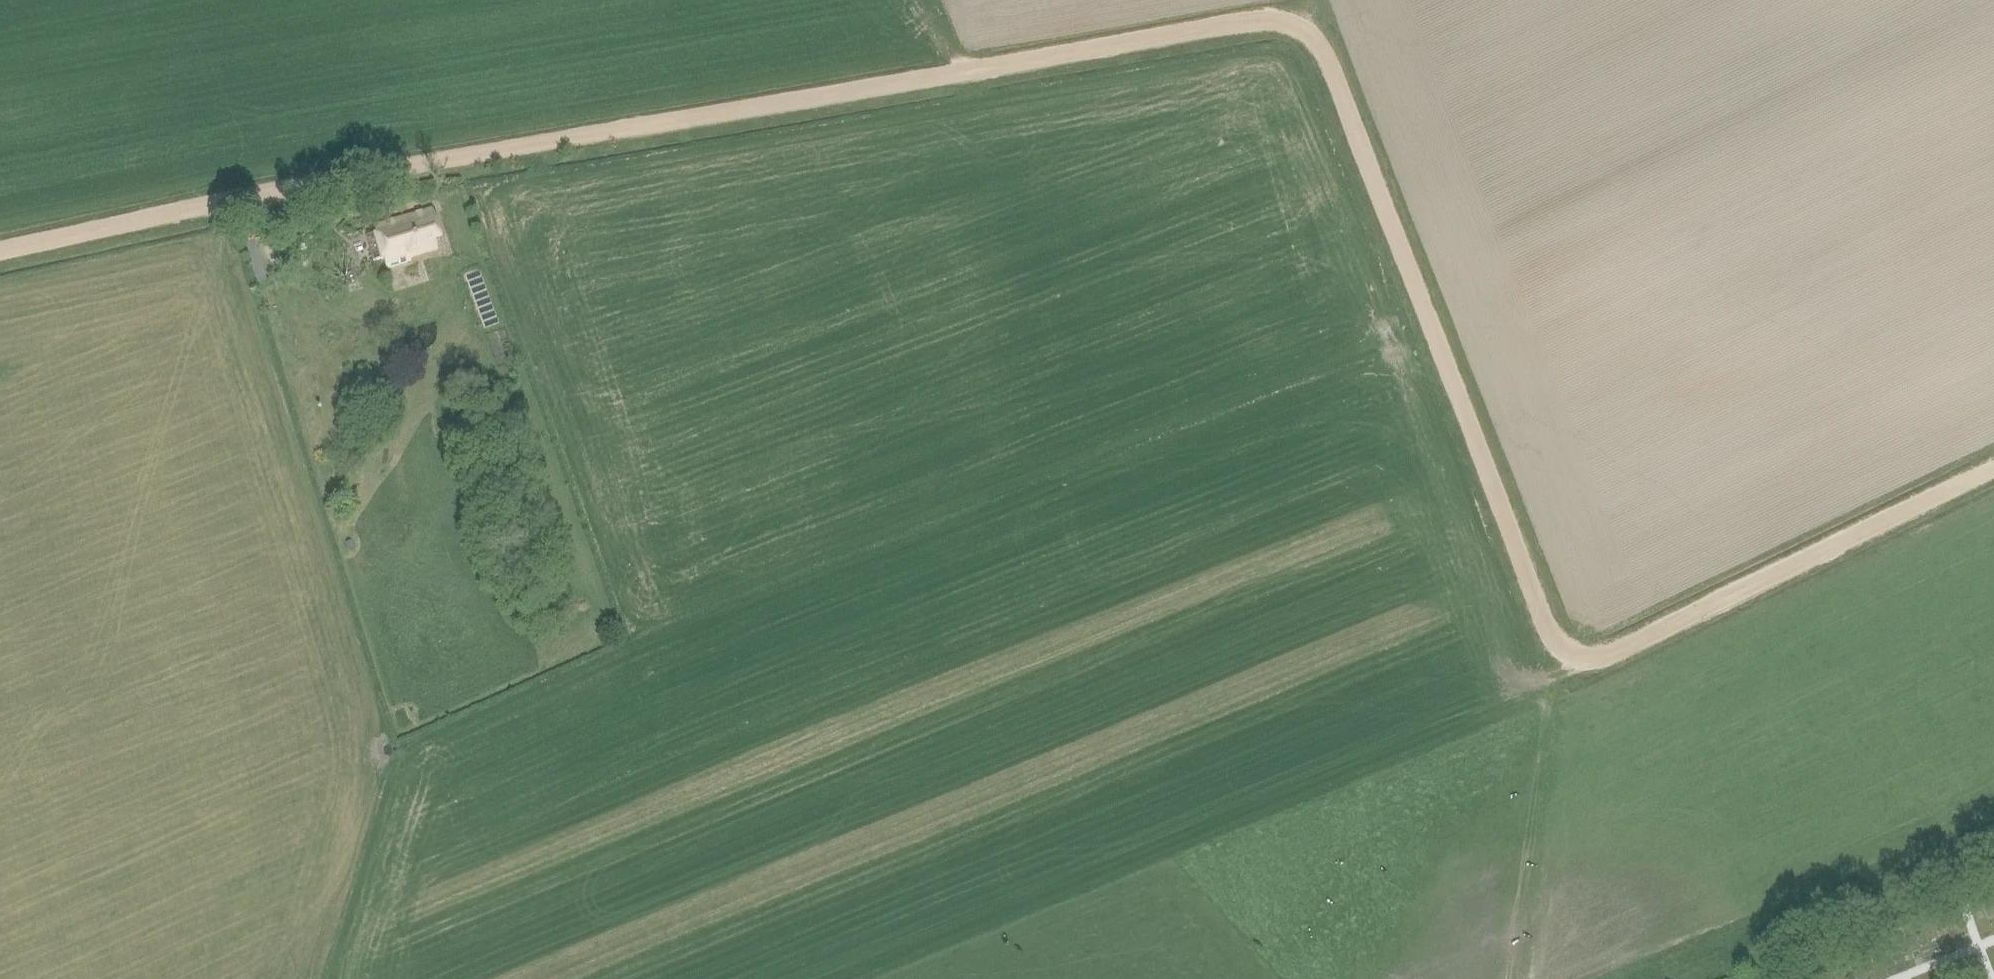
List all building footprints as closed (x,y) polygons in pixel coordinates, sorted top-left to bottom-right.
[(430,208),(373,225),(385,268),(408,261),(407,256),(435,248),(432,239),(439,237),(430,208)]
